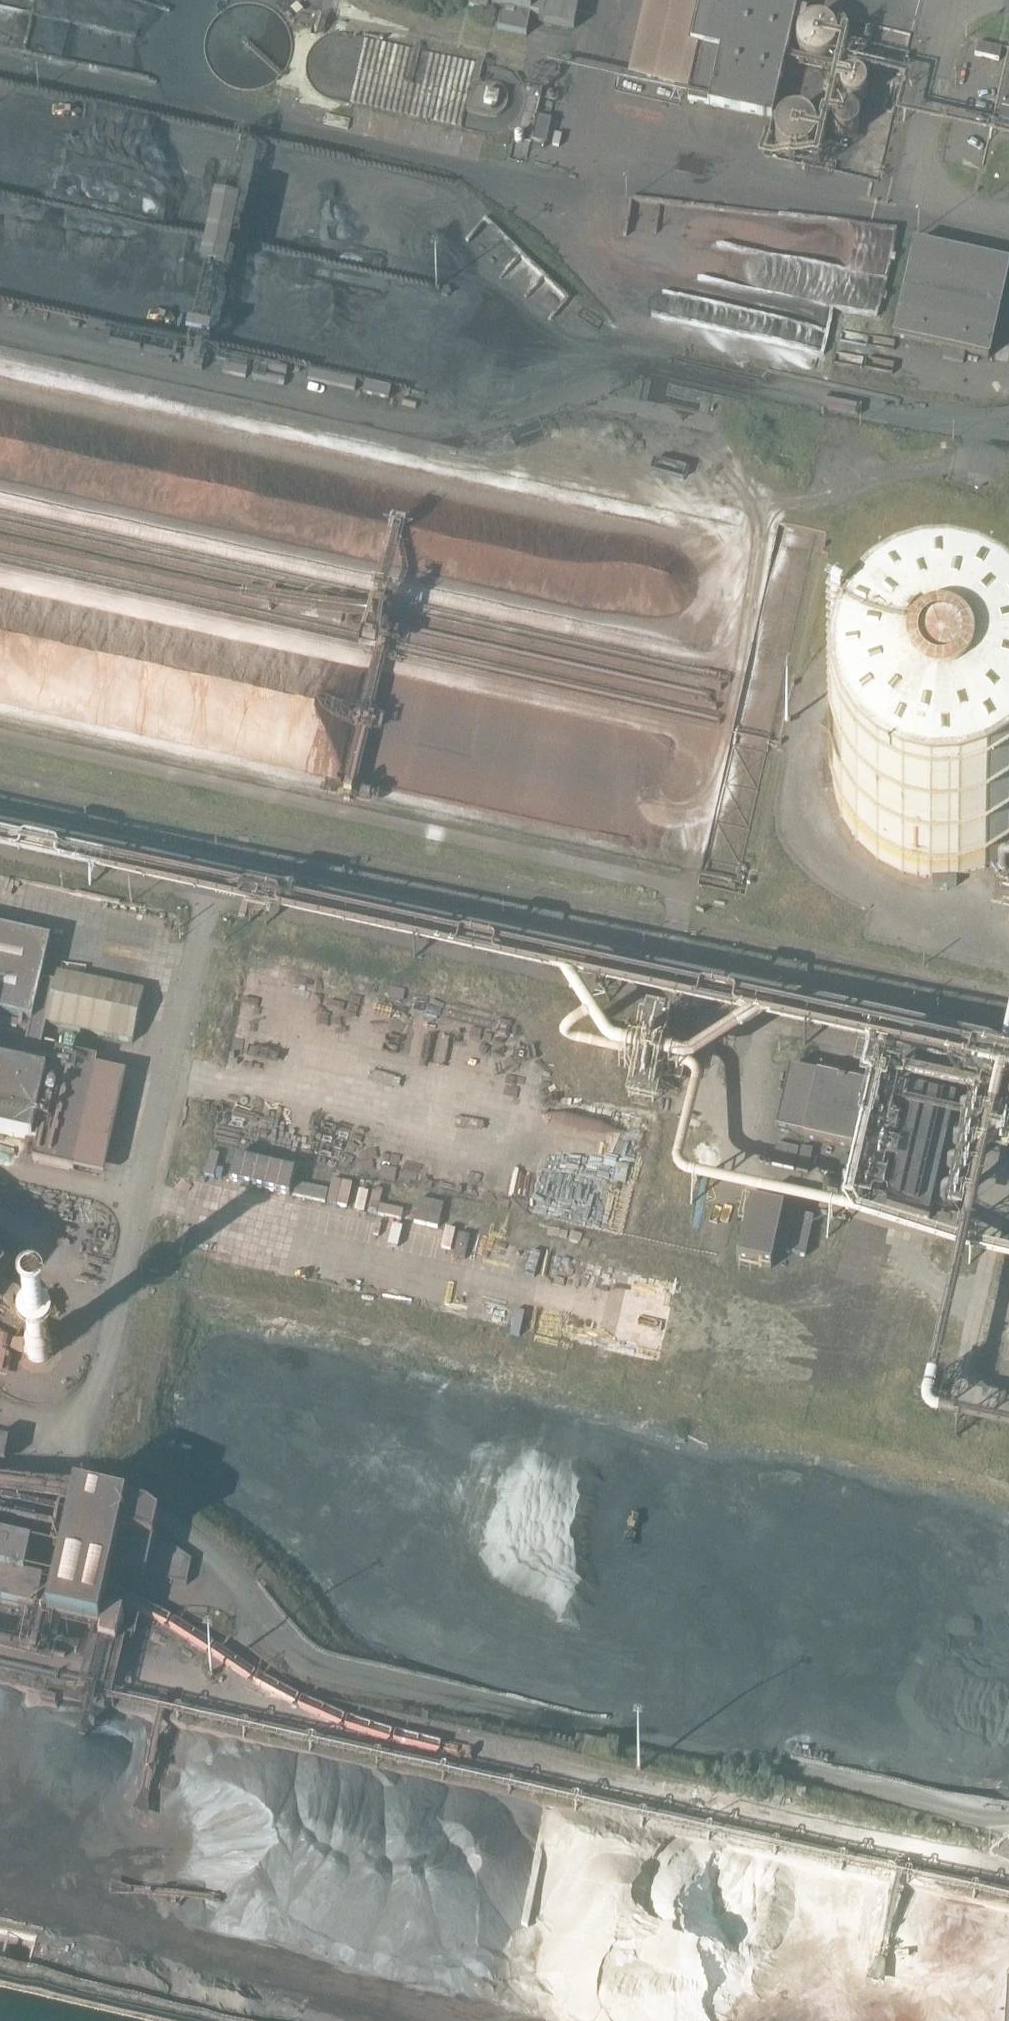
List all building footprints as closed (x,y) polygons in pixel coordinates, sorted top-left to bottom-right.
[(469,7),(485,10),(487,0),(470,0),(469,7)] [(491,6),(501,8),(500,12),(496,29),(526,36),(530,19),(530,16),(539,18),(538,22),(572,29),(577,6),(553,0),(546,2),(546,3),(534,1),(533,1),(528,0),(492,0),(491,6)] [(687,101),(717,108),(719,108),(770,120),(771,119),(780,75),(789,38),(790,32),(793,19),(804,22),(806,12),(806,11),(795,8),(788,7),(789,1),(786,0),(771,0),(771,3),(758,0),(700,0),(690,44),(699,46),(697,56),(694,72),(691,83),(690,88),(687,101)] [(987,46),(976,43),(974,53),(985,55),(987,46)] [(784,152),(813,154),(814,143),(822,136),(823,122),(839,123),(848,133),(858,125),(854,110),(834,109),(834,95),(844,87),(839,81),(833,58),(833,53),(824,60),(812,60),(817,65),(806,65),(788,70),(786,93),(802,112),(786,116),(777,124),(776,139),(777,143),(784,152)] [(996,126),(1008,129),(1008,69),(996,126)] [(551,120),(537,117),(532,140),(545,144),(551,120)] [(201,270),(226,275),(241,208),(216,202),(201,270)] [(882,312),(892,228),(763,212),(756,225),(753,247),(739,245),(759,257),(765,258),(748,286),(749,278),(726,275),(755,291),(748,290),(747,296),(759,303),(754,312),(760,316),(759,323),(770,329),(768,338),(782,346),(795,348),(794,359),(799,349),(826,352),(831,306),(882,312)] [(1008,264),(914,243),(893,336),(988,357),(1008,264)] [(187,343),(182,366),(201,371),(206,347),(187,343)] [(367,383),(366,386),(364,394),(387,400),(390,388),(367,383)] [(943,653),(921,654),(922,662),(922,663),(946,662),(946,661),(946,654),(946,653),(943,653)] [(1003,682),(994,676),(984,671),(973,667),(963,664),(952,662),(940,661),(929,661),(918,662),(907,665),(897,668),(886,673),(877,679),(868,685),(859,693),(852,701),(845,710),(839,719),(835,730),(831,740),(828,751),(827,762),(826,773),(827,784),(829,795),(832,806),(836,817),(841,827),(848,836),(855,845),(862,853),(871,860),(880,866),(890,871),(901,875),(912,878),(923,880),(934,881),(945,881),(956,880),(967,877),(978,874),(988,869),(997,864),(1007,857),(1008,855),(1008,687),(1003,682)] [(821,724),(819,728),(827,733),(831,734),(838,722),(842,724),(845,718),(841,715),(848,703),(842,700),(836,696),(835,699),(833,702),(823,721),(821,724)] [(830,762),(821,763),(822,787),(823,787),(830,787),(832,787),(831,762),(830,762)] [(107,853),(0,831),(0,879),(98,899),(107,853)] [(955,877),(931,878),(931,880),(931,887),(932,887),(935,887),(956,886),(955,878),(955,877)] [(31,1022),(45,1024),(132,1043),(138,1015),(143,991),(57,973),(56,975),(55,982),(41,979),(50,939),(0,928),(0,1015),(31,1022)] [(16,1055),(13,1067),(35,1072),(39,1052),(45,1024),(31,1022),(24,1057),(16,1055)] [(4,1135),(19,1138),(29,1140),(34,1141),(36,1142),(34,1150),(34,1152),(32,1161),(74,1170),(104,1176),(126,1074),(111,1071),(96,1068),(55,1059),(52,1072),(51,1075),(43,1074),(35,1072),(13,1067),(0,1064),(0,1134),(4,1135)] [(821,1077),(789,1070),(775,1130),(853,1148),(866,1087),(861,1086),(862,1081),(822,1072),(821,1077)] [(956,1102),(913,1093),(886,1210),(929,1219),(956,1102)] [(804,1167),(810,1167),(812,1147),(775,1143),(773,1163),(804,1166),(804,1167)] [(288,1195),(289,1194),(294,1172),(234,1157),(228,1180),(228,1181),(288,1195)] [(310,1199),(334,1199),(334,1182),(310,1182),(310,1199)] [(814,1218),(750,1204),(737,1261),(770,1269),(775,1250),(805,1257),(814,1218)] [(82,1229),(105,1237),(113,1214),(90,1206),(82,1229)] [(16,1257),(0,1244),(0,1277),(16,1257)] [(2,1504),(0,1511),(0,1521),(53,1533),(57,1516),(2,1504)] [(191,1560),(126,1513),(113,1569),(186,1585),(191,1560)] [(36,1615),(42,1587),(25,1583),(31,1554),(0,1547),(0,1607),(36,1615)]
